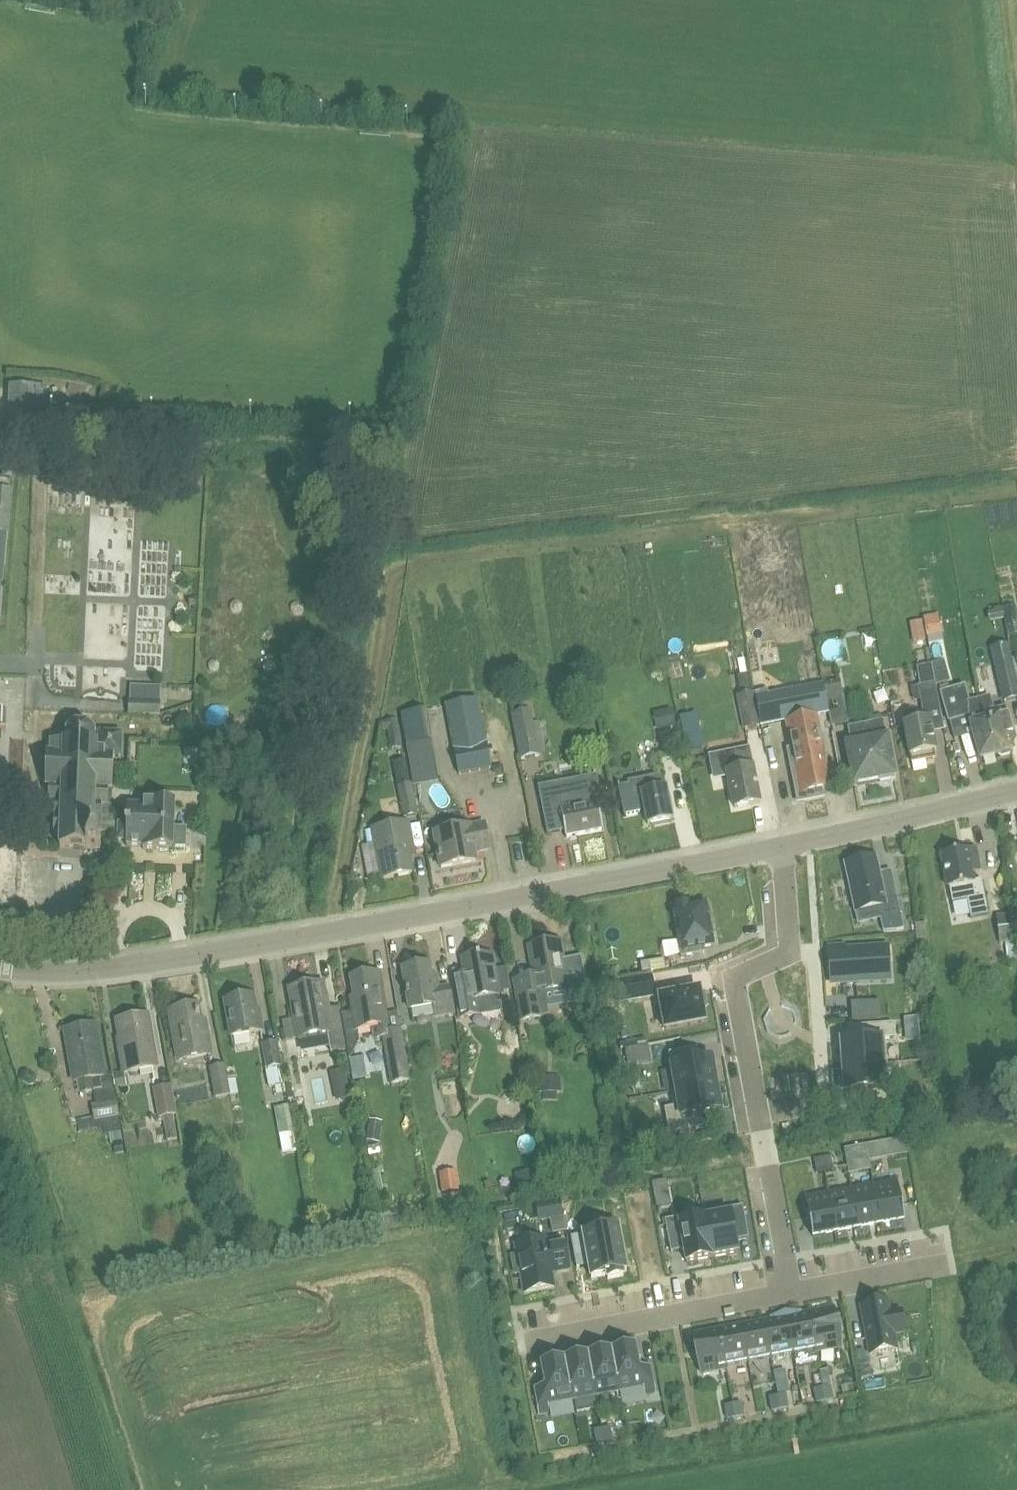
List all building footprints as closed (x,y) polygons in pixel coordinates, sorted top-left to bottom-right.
[(45,427),(45,387),(10,386),(9,426),(45,427)] [(172,605),(184,608),(186,601),(185,529),(153,530),(153,516),(124,517),(124,506),(102,506),(99,514),(100,544),(131,553),(102,553),(98,564),(99,581),(101,581),(125,588),(132,588),(138,569),(139,591),(136,601),(151,605),(151,621),(156,605),(172,605)] [(942,632),(938,614),(922,617),(925,635),(942,632)] [(914,642),(925,640),(922,621),(911,623),(914,642)] [(1016,676),(1012,661),(995,666),(1003,698),(1016,694),(1016,680),(1016,676)] [(905,711),(902,716),(904,725),(909,755),(935,751),(932,732),(928,711),(940,709),(935,685),(935,683),(931,664),(916,666),(919,686),(918,686),(922,712),(917,713),(913,710),(905,711)] [(138,684),(155,685),(156,675),(139,673),(138,684)] [(816,716),(828,713),(826,701),(823,684),(790,690),(789,685),(754,692),(760,727),(785,722),(790,751),(821,745),(822,744),(816,716)] [(950,690),(949,684),(939,686),(941,692),(950,690)] [(160,698),(160,686),(130,685),(128,714),(158,716),(160,698)] [(982,713),(978,698),(970,701),(965,685),(950,690),(941,692),(949,721),(968,716),(969,717),(971,724),(969,724),(979,758),(994,754),(982,713)] [(759,726),(752,692),(736,695),(742,730),(759,726)] [(982,713),(994,754),(1011,749),(1008,740),(1013,738),(1004,707),(994,710),(990,695),(978,698),(982,713)] [(826,701),(828,713),(829,713),(831,725),(848,722),(843,697),(826,701)] [(491,769),(478,698),(444,705),(457,775),(491,769)] [(656,722),(657,730),(665,729),(677,727),(674,709),(661,711),(654,713),(656,722)] [(520,762),(544,757),(538,724),(534,725),(531,711),(512,715),(520,762)] [(390,748),(401,747),(397,720),(381,722),(382,730),(388,730),(390,748)] [(112,805),(108,805),(108,789),(112,789),(113,757),(121,757),(122,734),(99,733),(99,734),(97,734),(97,733),(96,732),(94,733),(87,726),(88,724),(87,723),(86,725),(76,725),(75,723),(74,723),(75,726),(68,732),(65,731),(65,732),(67,733),(67,742),(64,742),(51,741),(50,753),(46,753),(45,795),(49,796),(49,803),(55,803),(53,835),(60,835),(60,848),(63,848),(70,848),(72,846),(81,847),(82,848),(86,849),(100,850),(101,835),(100,835),(100,832),(110,832),(110,825),(112,825),(112,805)] [(880,781),(891,778),(891,776),(894,776),(886,738),(883,723),(847,730),(851,746),(847,747),(854,784),(879,779),(880,781)] [(678,754),(673,733),(658,736),(662,757),(678,754)] [(703,748),(700,736),(684,739),(687,752),(703,748)] [(821,745),(790,751),(787,751),(791,772),(792,772),(798,800),(816,796),(815,792),(830,789),(821,745)] [(735,807),(760,802),(752,766),(748,748),(710,756),(715,778),(728,775),(730,784),(735,807)] [(393,761),(397,784),(409,782),(405,759),(393,761)] [(498,776),(503,775),(502,769),(497,766),(492,768),(493,773),(498,776)] [(629,781),(629,784),(620,786),(625,815),(644,811),(648,826),(672,821),(665,788),(663,788),(660,775),(629,781)] [(547,833),(564,830),(566,837),(603,830),(597,803),(601,802),(596,779),(539,791),(547,833)] [(418,815),(412,784),(399,787),(404,817),(418,815)] [(144,806),(112,805),(112,825),(110,825),(110,832),(118,832),(118,841),(126,841),(126,846),(142,847),(142,849),(157,850),(160,852),(165,852),(169,850),(173,850),(173,848),(185,848),(186,829),(174,829),(175,803),(144,802),(144,806)] [(411,846),(407,823),(372,829),(382,879),(412,873),(406,847),(411,846)] [(469,826),(434,833),(440,868),(475,862),(474,852),(488,850),(484,825),(469,827),(469,826)] [(859,837),(865,854),(880,849),(875,832),(859,837)] [(974,848),(941,855),(948,888),(949,888),(952,903),(967,900),(970,918),(988,915),(982,881),(980,882),(974,848)] [(38,892),(51,887),(37,853),(4,867),(13,887),(17,886),(22,898),(38,892)] [(876,857),(844,864),(855,912),(877,908),(883,932),(897,931),(904,929),(896,896),(885,899),(876,857)] [(677,908),(672,908),(681,956),(698,953),(697,948),(703,947),(714,945),(706,902),(687,906),(684,903),(678,904),(677,908)] [(1006,942),(1016,941),(1016,914),(997,916),(1000,943),(1006,942)] [(533,977),(513,981),(520,1020),(548,1015),(544,992),(565,988),(568,1004),(589,1000),(581,956),(563,959),(560,941),(528,947),(533,977)] [(844,951),(844,947),(829,948),(831,983),(889,978),(887,948),(844,951)] [(464,974),(452,976),(460,1018),(462,1017),(463,1019),(460,1019),(465,1049),(485,1046),(480,1016),(478,1016),(477,1014),(480,1014),(477,999),(499,995),(499,992),(494,969),(492,955),(479,958),(479,955),(461,958),(463,969),(464,974)] [(450,985),(438,988),(436,979),(431,980),(429,964),(402,969),(409,1009),(432,1005),(434,1018),(455,1013),(450,985)] [(353,1017),(342,1019),(348,1051),(347,1051),(348,1060),(350,1060),(359,1043),(355,1030),(372,1027),(374,1040),(383,1041),(388,1069),(391,1084),(409,1080),(406,1065),(407,1065),(406,1064),(401,1029),(388,1031),(387,1024),(378,973),(350,978),(354,998),(350,999),(353,1017)] [(612,983),(616,1003),(654,996),(651,977),(612,983)] [(320,984),(291,989),(296,1019),(300,1038),(327,1033),(330,1054),(347,1051),(348,1051),(342,1019),(340,1006),(325,1009),(320,984)] [(699,990),(659,998),(665,1030),(705,1023),(703,1009),(707,1008),(704,993),(700,994),(699,990)] [(256,1019),(252,996),(223,1001),(230,1037),(261,1031),(259,1019),(256,1019)] [(866,1020),(865,1001),(850,1002),(852,1021),(866,1020)] [(205,1028),(201,1029),(197,1005),(169,1010),(178,1060),(210,1054),(205,1028)] [(121,1039),(118,1040),(124,1073),(156,1067),(146,1015),(118,1020),(121,1039)] [(887,1063),(885,1038),(894,1038),(893,1023),(866,1025),(867,1039),(841,1041),(841,1044),(837,1044),(838,1058),(842,1058),(843,1067),(887,1064),(894,1063),(894,1064),(895,1064),(895,1062),(894,1062),(894,1063),(887,1063)] [(97,1105),(116,1101),(111,1075),(104,1076),(95,1024),(65,1030),(74,1082),(77,1081),(80,1094),(94,1092),(97,1105)] [(646,1039),(623,1043),(619,1043),(620,1048),(624,1047),(646,1043),(646,1039)] [(267,1069),(281,1067),(283,1067),(278,1042),(262,1045),(267,1069)] [(635,1063),(632,1047),(624,1049),(627,1064),(635,1063)] [(671,1092),(671,1093),(716,1085),(712,1059),(699,1061),(697,1048),(669,1053),(676,1091),(671,1092)] [(889,1089),(887,1064),(843,1067),(844,1076),(840,1076),(841,1090),(845,1090),(845,1093),(871,1091),(872,1105),(899,1103),(897,1088),(889,1089)] [(215,1099),(231,1096),(225,1065),(209,1068),(215,1099)] [(284,1084),(281,1067),(267,1069),(270,1087),(284,1084)] [(348,1084),(345,1070),(329,1073),(333,1088),(348,1084)] [(28,1071),(24,1072),(22,1076),(23,1080),(30,1084),(33,1083),(36,1079),(35,1074),(28,1071)] [(115,1088),(126,1086),(124,1074),(113,1076),(115,1088)] [(560,1093),(561,1078),(540,1078),(540,1092),(560,1093)] [(716,1085),(671,1093),(674,1108),(664,1110),(669,1134),(696,1129),(693,1116),(721,1111),(716,1085)] [(175,1107),(174,1106),(171,1086),(153,1088),(157,1111),(175,1107)] [(94,1121),(119,1117),(116,1101),(91,1106),(94,1121)] [(279,1134),(293,1132),(288,1105),(275,1108),(279,1134)] [(175,1106),(174,1106),(175,1107),(157,1111),(158,1118),(162,1117),(167,1141),(178,1139),(173,1115),(176,1115),(175,1106)] [(81,1131),(95,1128),(93,1117),(78,1120),(81,1131)] [(378,1144),(382,1122),(370,1120),(366,1141),(378,1144)] [(904,1138),(891,1141),(894,1155),(907,1153),(904,1138)] [(113,1142),(115,1153),(125,1151),(123,1140),(113,1142)] [(850,1160),(868,1157),(865,1145),(848,1148),(850,1160)] [(830,1157),(822,1158),(825,1172),(833,1171),(830,1157)] [(822,1158),(814,1160),(817,1173),(825,1172),(822,1158)] [(535,1169),(514,1173),(518,1193),(540,1188),(535,1169)] [(451,1171),(439,1172),(441,1194),(454,1192),(451,1171)] [(896,1182),(873,1186),(872,1181),(880,1223),(890,1221),(891,1222),(904,1220),(896,1176),(895,1176),(896,1182)] [(873,1186),(851,1190),(850,1185),(858,1227),(880,1223),(872,1181),(873,1186)] [(850,1185),(851,1190),(830,1194),(829,1189),(828,1189),(836,1231),(858,1227),(850,1185)] [(828,1189),(829,1194),(806,1198),(805,1193),(804,1193),(812,1237),(826,1234),(825,1233),(836,1231),(828,1189)] [(563,1219),(561,1202),(549,1204),(551,1221),(563,1219)] [(703,1213),(712,1258),(737,1253),(735,1241),(748,1238),(743,1206),(703,1213)] [(712,1258),(703,1213),(665,1220),(671,1253),(684,1250),(686,1263),(712,1258)] [(622,1272),(626,1271),(618,1228),(571,1237),(575,1259),(587,1257),(591,1278),(607,1275),(607,1279),(623,1276),(622,1272)] [(512,1257),(515,1274),(520,1273),(524,1293),(554,1287),(550,1270),(567,1267),(567,1271),(569,1271),(564,1243),(546,1246),(545,1240),(515,1246),(517,1256),(512,1257)] [(887,1301),(861,1306),(870,1354),(896,1349),(893,1334),(905,1332),(901,1311),(889,1313),(887,1301)] [(815,1350),(815,1352),(840,1348),(834,1312),(833,1312),(833,1310),(831,1309),(808,1313),(815,1350)] [(764,1322),(770,1358),(792,1354),(785,1312),(771,1318),(772,1320),(764,1322)] [(800,1313),(785,1312),(792,1354),(815,1350),(808,1313),(800,1315),(800,1313)] [(764,1322),(742,1326),(748,1362),(770,1358),(764,1322)] [(720,1330),(726,1366),(748,1362),(742,1326),(720,1330)] [(726,1366),(720,1330),(696,1334),(695,1335),(695,1337),(695,1338),(701,1373),(727,1369),(726,1366)] [(636,1345),(612,1350),(619,1391),(643,1387),(644,1394),(656,1392),(651,1366),(640,1368),(636,1345)] [(588,1354),(596,1396),(619,1391),(612,1350),(588,1354)] [(588,1354),(564,1359),(572,1400),(596,1396),(588,1354)] [(572,1400),(564,1359),(540,1363),(544,1386),(533,1388),(538,1414),(550,1412),(548,1405),(572,1400)] [(857,1363),(860,1378),(871,1375),(868,1361),(857,1363)] [(822,1387),(830,1386),(827,1370),(820,1371),(822,1387)] [(822,1387),(825,1401),(833,1400),(830,1386),(822,1387)] [(825,1401),(822,1387),(814,1389),(817,1403),(825,1401)] [(786,1394),(777,1396),(780,1410),(788,1408),(786,1394)] [(780,1410),(777,1396),(769,1397),(772,1411),(780,1410)] [(733,1404),(735,1418),(744,1417),(741,1402),(733,1404)] [(727,1420),(735,1418),(733,1404),(724,1405),(727,1420)] [(601,1429),(604,1443),(613,1441),(610,1427),(601,1429)] [(601,1429),(593,1430),(596,1444),(604,1443),(601,1429)]
